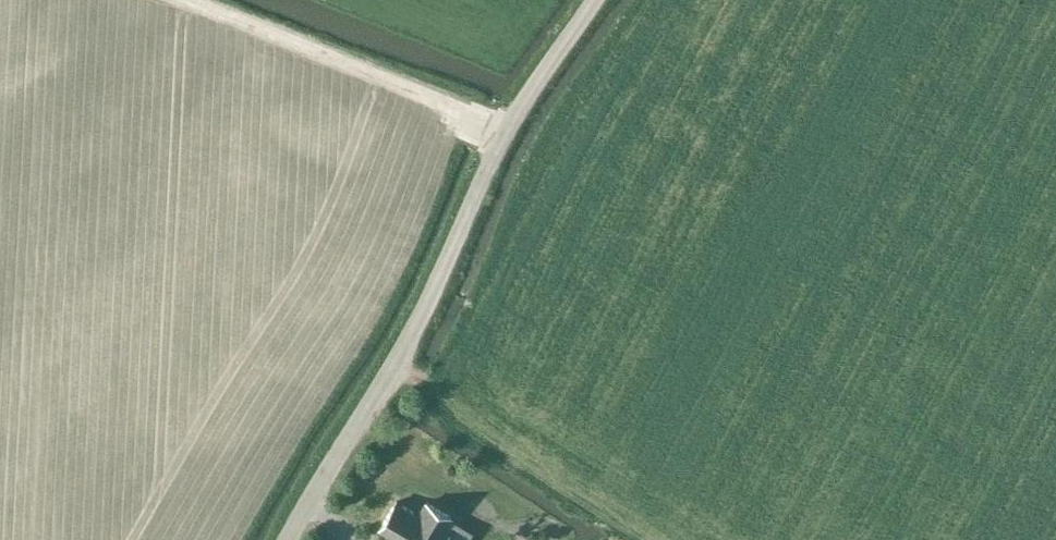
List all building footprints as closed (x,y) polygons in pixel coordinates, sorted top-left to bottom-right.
[(397,500),(380,527),(402,539),(444,539),(449,532),(444,529),(452,516),(426,501),(419,514),(397,500)]
